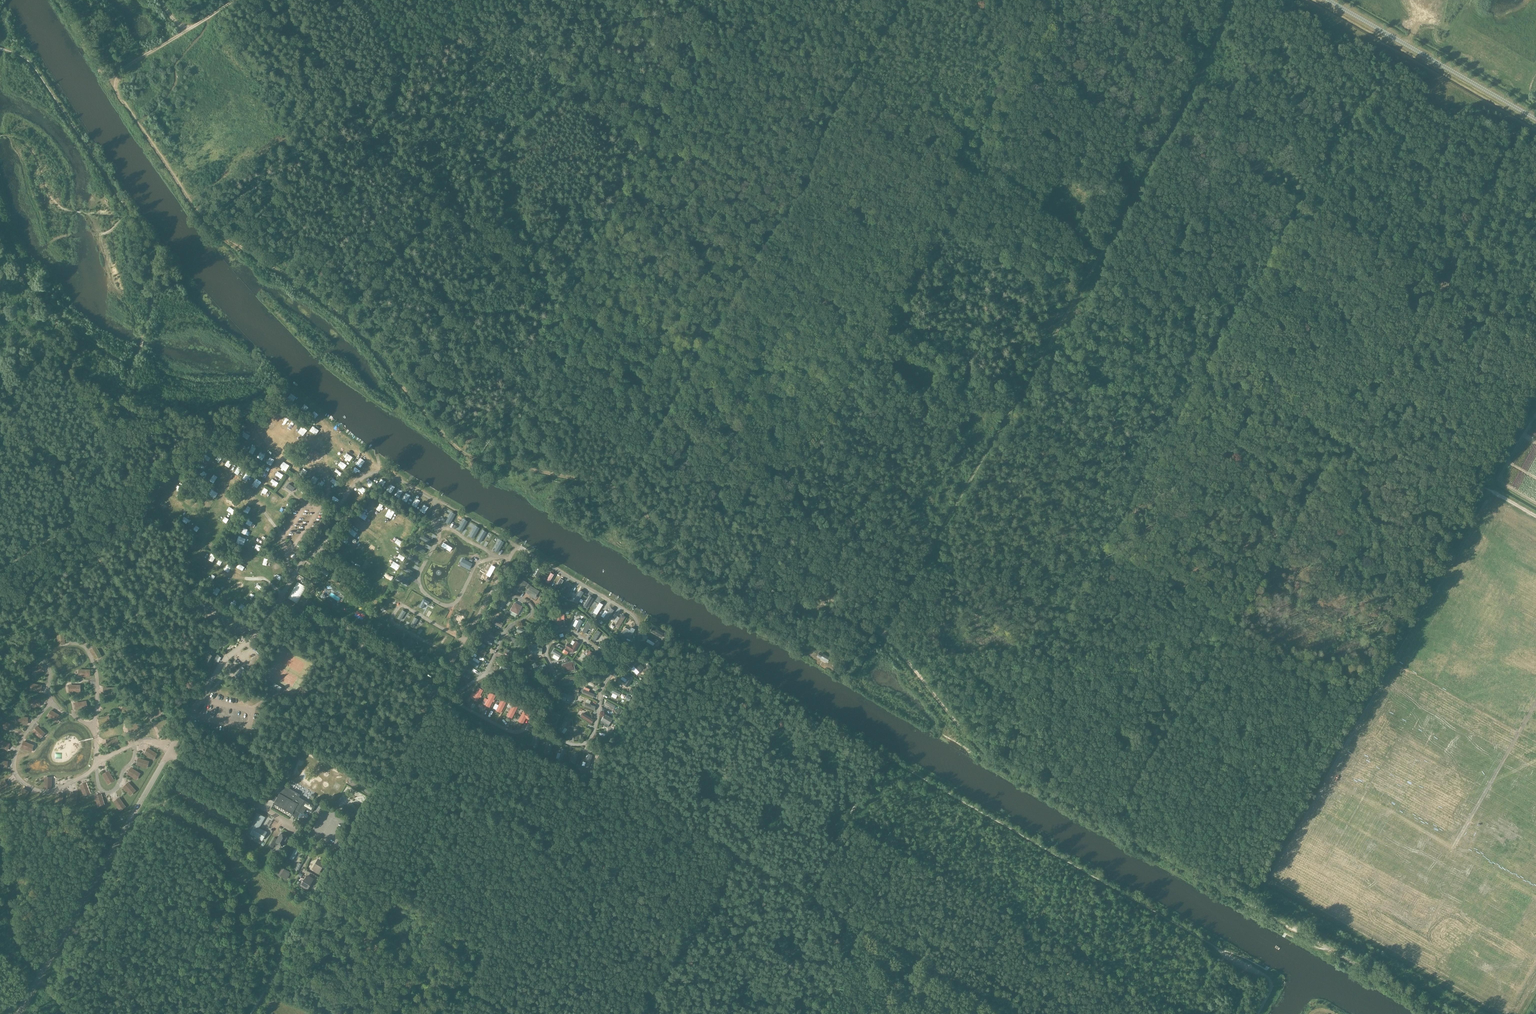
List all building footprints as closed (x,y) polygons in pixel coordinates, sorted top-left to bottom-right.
[(313,427),(310,431),(315,435),(318,430),(313,427)] [(287,488),(297,495),(300,491),(290,484),(287,488)] [(383,513),(390,517),(393,512),(387,508),(383,513)] [(396,514),(392,522),(398,524),(401,516),(396,514)] [(220,560),(216,567),(220,570),(224,563),(220,560)] [(331,568),(325,565),(322,570),(319,575),(325,579),(331,568)] [(518,590),(521,592),(527,583),(520,579),(516,585),(519,587),(518,590)] [(416,591),(418,586),(407,581),(405,586),(416,591)] [(298,583),(289,600),(298,604),(303,595),(300,593),(304,586),(298,583)] [(569,585),(564,598),(569,600),(574,587),(569,585)] [(396,586),(391,595),(396,597),(401,589),(396,586)] [(530,586),(526,593),(531,596),(532,594),(536,596),(539,591),(530,586)] [(580,592),(574,601),(578,604),(584,594),(580,592)] [(503,600),(497,610),(501,613),(508,602),(503,600)] [(423,602),(420,609),(425,611),(428,605),(423,602)] [(385,607),(393,612),(395,608),(387,603),(385,607)] [(514,603),(510,610),(518,614),(521,607),(514,603)] [(601,604),(596,611),(600,614),(604,607),(601,604)] [(609,622),(615,613),(611,610),(605,619),(609,622)] [(226,614),(222,621),(235,628),(239,622),(226,614)] [(499,622),(501,620),(496,617),(492,623),(502,628),(504,624),(499,622)] [(622,617),(618,624),(622,626),(626,619),(622,617)] [(415,631),(419,622),(415,620),(411,629),(415,631)] [(576,621),(573,628),(579,631),(582,624),(576,621)] [(633,631),(629,629),(626,634),(622,632),(620,636),(628,640),(633,631)] [(592,640),(594,643),(601,637),(598,634),(592,640)] [(482,637),(480,642),(492,647),(494,642),(482,637)] [(573,652),(579,643),(575,641),(572,647),(567,644),(565,647),(573,652)] [(96,647),(90,650),(95,658),(100,655),(96,647)] [(485,657),(487,653),(476,648),(474,652),(485,657)] [(829,657),(820,652),(818,657),(827,662),(829,657)] [(216,661),(219,656),(217,654),(215,657),(209,654),(204,662),(210,666),(213,660),(216,661)] [(467,664),(477,670),(481,664),(474,659),(473,662),(470,660),(467,664)] [(568,667),(569,671),(575,670),(572,661),(562,664),(563,668),(568,667)] [(644,668),(638,662),(634,666),(639,672),(644,668)] [(511,666),(503,663),(500,669),(509,672),(511,666)] [(40,666),(31,668),(33,675),(42,672),(40,666)] [(241,679),(247,671),(242,667),(236,675),(241,679)] [(590,676),(599,680),(601,676),(597,674),(599,671),(593,668),(590,676)] [(463,672),(461,677),(470,683),(473,678),(463,672)] [(633,678),(624,673),(622,676),(627,680),(624,685),(627,687),(633,678)] [(566,688),(576,686),(575,678),(565,680),(566,688)] [(272,695),(275,690),(274,690),(275,689),(280,691),(282,688),(273,683),(271,687),(274,688),(273,689),(268,686),(265,691),(272,695)] [(40,685),(31,684),(30,690),(39,692),(40,685)] [(478,688),(472,699),(477,702),(482,691),(478,688)] [(593,700),(595,696),(589,695),(590,692),(585,690),(583,696),(593,700)] [(616,702),(618,695),(610,692),(609,696),(613,698),(612,700),(616,702)] [(491,694),(485,705),(489,707),(495,696),(491,694)] [(502,699),(496,710),(500,713),(506,702),(502,699)] [(86,701),(77,702),(77,709),(87,707),(86,701)] [(584,710),(594,713),(596,709),(591,707),(592,704),(587,702),(584,710)] [(513,705),(507,716),(511,718),(517,707),(513,705)] [(161,712),(158,706),(150,709),(152,715),(161,712)] [(59,715),(51,710),(48,716),(56,721),(59,715)] [(546,719),(553,722),(557,714),(550,711),(546,719)] [(530,716),(523,712),(518,721),(522,724),(526,717),(528,719),(530,716)] [(604,714),(601,721),(609,725),(612,719),(604,714)] [(111,722),(109,716),(100,720),(103,726),(111,722)] [(581,721),(591,725),(593,721),(583,716),(581,721)] [(1,720),(0,722),(0,727),(6,730),(9,724),(1,720)] [(169,726),(167,720),(158,723),(159,729),(169,726)] [(140,728),(138,723),(129,725),(131,731),(140,728)] [(568,732),(567,732),(570,726),(564,723),(560,734),(566,737),(568,732)] [(44,733),(37,726),(32,730),(39,737),(44,733)] [(117,738),(108,740),(110,746),(118,744),(117,738)] [(32,744),(23,741),(21,747),(30,750),(32,744)] [(559,747),(556,758),(563,759),(566,749),(559,747)] [(157,754),(149,749),(146,755),(153,759),(157,754)] [(149,762),(140,759),(138,765),(147,767),(149,762)] [(140,774),(132,768),(128,774),(137,779),(140,774)] [(114,780),(109,772),(103,775),(108,784),(114,780)] [(136,791),(129,784),(125,788),(131,795),(136,791)] [(90,793),(87,785),(81,787),(84,795),(90,793)] [(274,802),(274,803),(292,814),(292,813),(297,816),(298,817),(298,819),(304,822),(306,821),(308,818),(307,816),(303,814),(305,810),(311,813),(314,807),(297,797),(299,795),(283,786),(277,797),(273,795),(270,799),(274,802)] [(27,793),(22,790),(18,798),(23,801),(27,793)] [(77,796),(70,795),(69,804),(76,805),(77,796)] [(102,796),(95,798),(98,807),(105,805),(102,796)] [(125,807),(120,799),(114,803),(119,810),(125,807)] [(268,800),(265,808),(271,810),(274,802),(268,800)] [(246,831),(262,840),(266,832),(259,828),(265,817),(257,813),(246,831)] [(274,837),(269,846),(272,848),(274,844),(276,846),(277,843),(282,846),(287,837),(280,833),(277,839),(274,837)] [(292,846),(286,857),(292,860),(299,849),(292,846)] [(314,871),(317,873),(319,870),(320,870),(323,865),(317,861),(314,866),(313,866),(312,868),(313,868),(313,869),(314,870),(314,871)] [(282,868),(278,874),(283,877),(284,876),(287,878),(289,874),(288,874),(289,872),(289,871),(287,870),(286,871),(282,868)] [(305,879),(302,884),(308,887),(311,882),(310,882),(312,879),(309,877),(308,877),(307,876),(306,877),(305,878),(305,879)]
